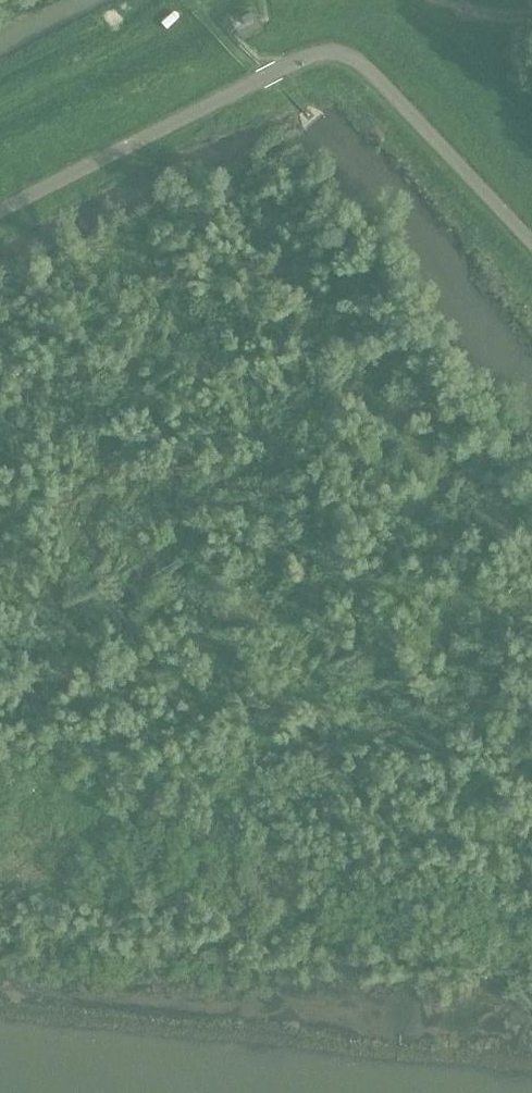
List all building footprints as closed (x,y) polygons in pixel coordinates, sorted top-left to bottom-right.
[(245,26),(257,20),(252,12),(241,19),(245,26)]
